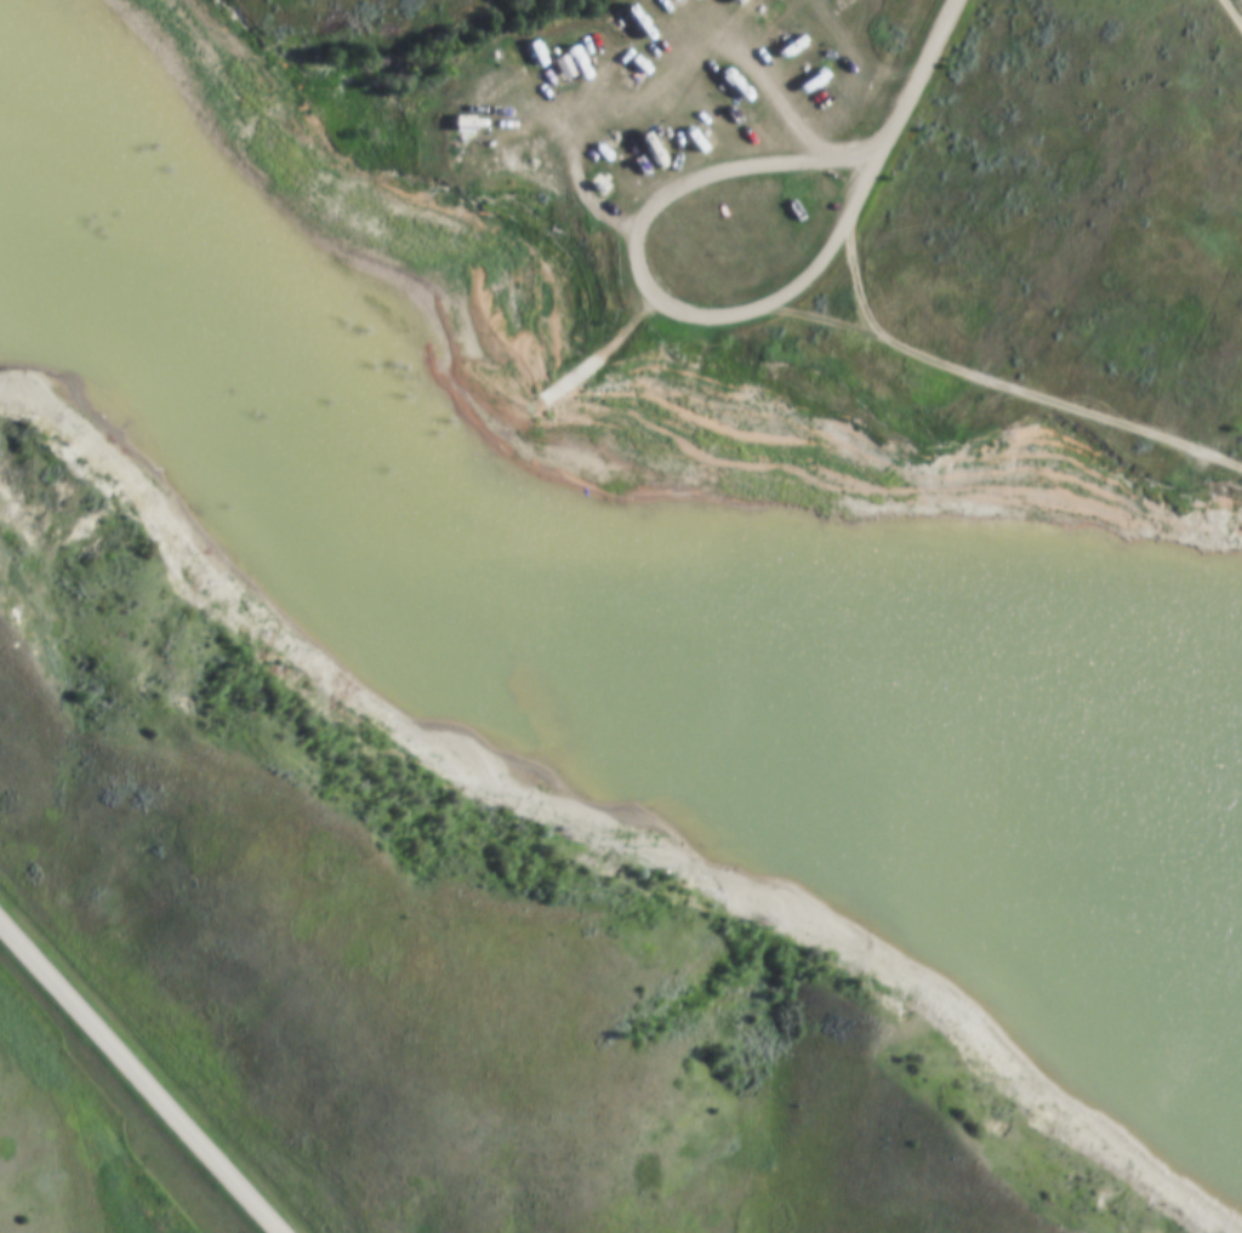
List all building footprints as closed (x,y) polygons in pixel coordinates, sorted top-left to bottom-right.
[(654,0),(637,0),(635,2),(659,23),(668,13),(654,0)] [(549,62),(560,83),(576,75),(564,53),(549,62)]
